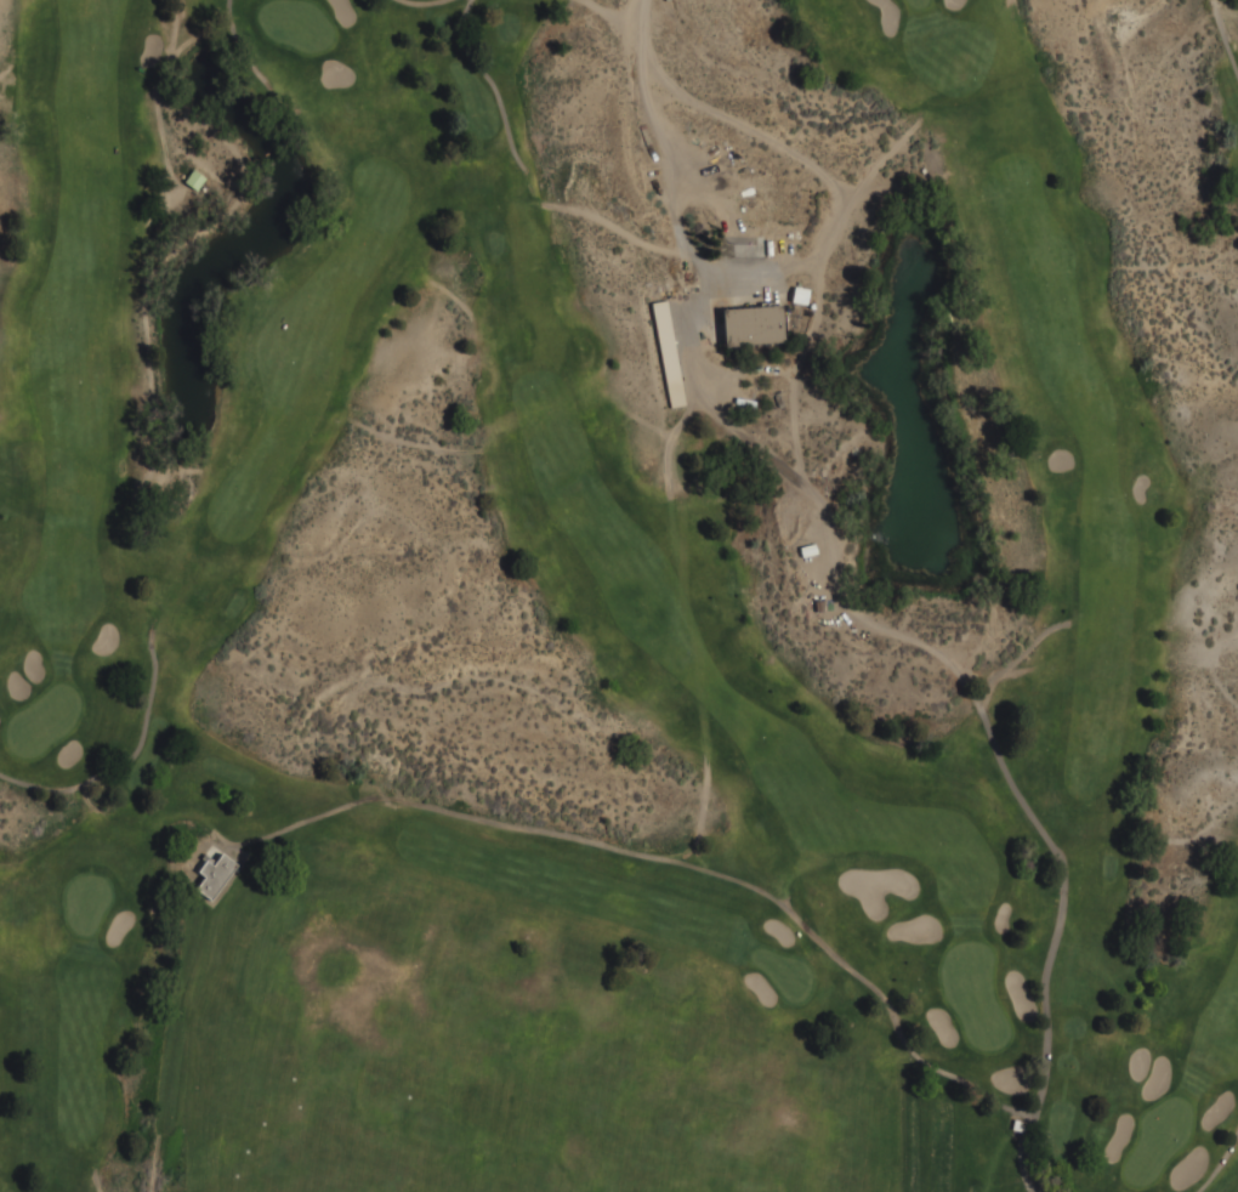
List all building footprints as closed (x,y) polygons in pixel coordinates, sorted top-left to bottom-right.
[(184,182),(197,190),(205,177),(193,169),(184,182)] [(784,342),(725,347),(721,307),(780,302),(784,342)] [(222,852),(212,865),(205,861),(197,872),(204,876),(195,889),(210,901),(238,864),(222,852)]
